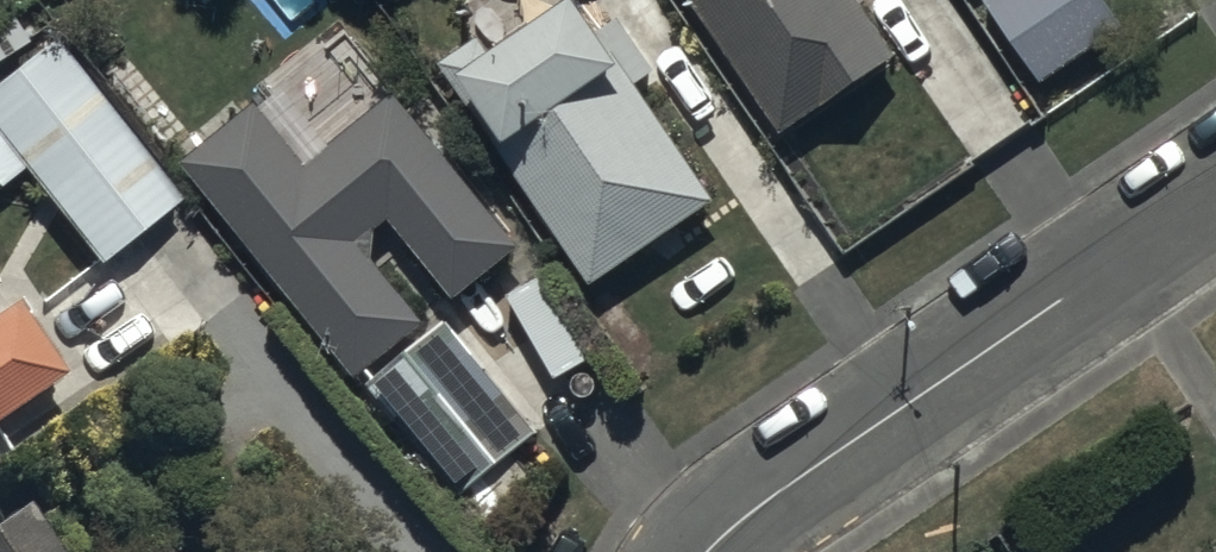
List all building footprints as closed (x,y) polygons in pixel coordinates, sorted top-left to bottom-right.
[(717,186),(642,77),(664,62),(622,0),(549,0),(495,37),(486,23),(454,45),(473,73),(465,78),(597,269),(717,186)] [(792,123),(905,43),(874,0),(706,0),(792,123)] [(1115,0),(985,0),(1043,78),(1127,16),(1115,0)] [(183,187),(54,30),(0,75),(0,177),(4,182),(27,164),(102,255),(183,187)] [(262,88),(188,150),(364,359),(424,309),(359,232),(394,203),(464,286),(529,231),(400,77),(314,149),(262,88)] [(73,368),(21,291),(0,305),(0,417),(73,368)] [(457,309),(373,374),(457,483),(542,419),(457,309)] [(31,491),(0,512),(0,551),(72,551),(31,491)] [(168,534),(142,551),(180,551),(168,534)] [(1200,551),(1215,551),(1215,542),(1200,551)]
